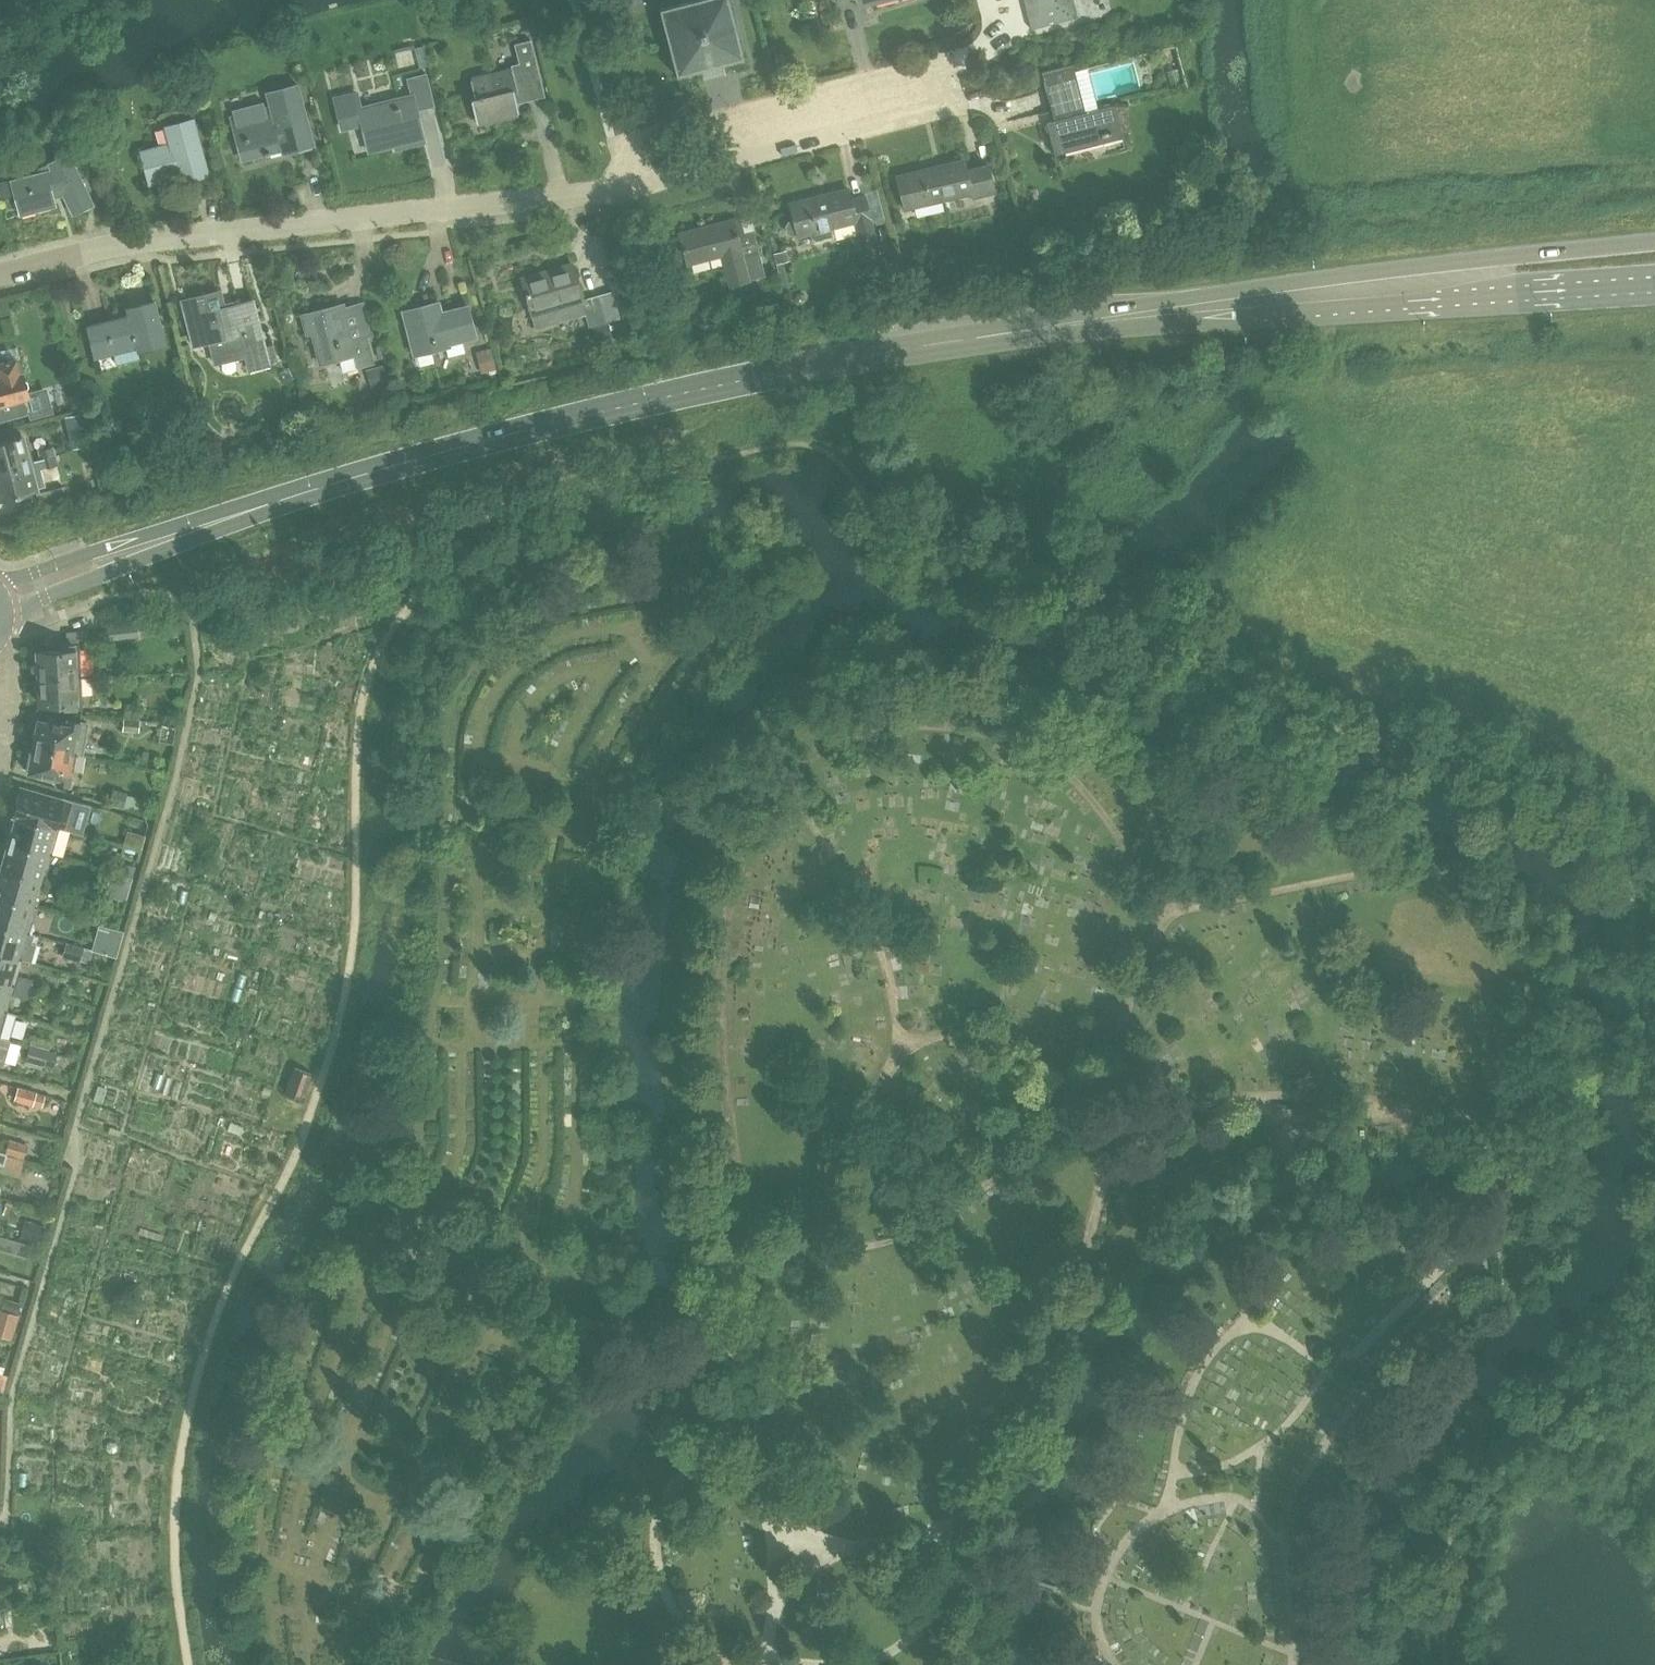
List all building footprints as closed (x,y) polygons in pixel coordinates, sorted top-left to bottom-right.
[(742,58),(727,0),(687,0),(658,7),(676,75),(712,66),(722,63),(742,58)] [(1031,28),(1077,16),(1077,14),(1089,11),(1087,3),(1074,6),(1073,0),(1023,0),(1031,28)] [(520,67),(470,80),(474,98),(470,99),(476,123),(519,112),(515,99),(528,96),(525,86),(526,86),(524,79),(539,75),(530,39),(514,43),(520,67)] [(1088,66),(1073,69),(1072,64),(1041,71),(1045,86),(1053,120),(1046,122),(1054,154),(1122,137),(1114,105),(1098,109),(1096,100),(1089,73),(1088,66)] [(1177,67),(1166,70),(1170,84),(1181,81),(1177,67)] [(433,105),(425,73),(406,77),(410,94),(361,106),(358,90),(332,96),(340,131),(362,126),(369,151),(394,145),(395,149),(425,141),(417,109),(433,105)] [(314,144),(298,84),(267,92),(270,106),(230,116),(237,141),(247,138),(252,156),(254,156),(282,149),(282,152),(314,144)] [(180,181),(208,174),(193,118),(165,126),(169,142),(140,150),(149,183),(179,175),(180,181)] [(10,179),(0,181),(0,194),(1,198),(14,195),(19,213),(53,205),(51,195),(57,193),(59,192),(62,192),(71,212),(90,203),(67,153),(49,162),(51,168),(10,179)] [(962,158),(903,173),(895,175),(903,207),(969,190),(971,196),(993,190),(986,163),(971,167),(965,168),(962,158)] [(788,203),(793,219),(788,220),(785,225),(787,232),(792,235),(796,234),(797,235),(811,231),(814,243),(835,237),(833,225),(854,220),(860,244),(876,240),(863,195),(851,198),(848,188),(788,203)] [(679,231),(686,263),(721,254),(729,283),(764,275),(757,250),(743,253),(734,218),(679,231)] [(882,241),(889,239),(886,226),(878,228),(882,241)] [(776,263),(783,261),(789,259),(786,249),(773,253),(776,263)] [(551,308),(581,299),(583,299),(572,262),(521,277),(532,314),(536,328),(555,322),(551,308)] [(222,289),(202,294),(180,300),(191,344),(208,339),(214,361),(243,353),(248,371),(272,365),(271,359),(277,357),(274,343),(263,346),(251,299),(239,302),(227,306),(222,289)] [(583,299),(581,299),(589,326),(607,321),(599,294),(583,299)] [(365,300),(341,306),(341,303),(300,313),(305,334),(311,332),(319,361),(353,353),(356,365),(369,361),(363,337),(374,334),(365,300)] [(94,357),(113,352),(116,363),(138,357),(136,350),(164,342),(153,301),(126,308),(127,314),(103,320),(92,323),(86,325),(94,357)] [(413,354),(414,354),(417,364),(434,360),(431,349),(446,346),(447,352),(464,348),(462,338),(473,335),(466,305),(439,312),(437,301),(402,310),(413,354)] [(598,342),(612,337),(608,323),(593,327),(598,342)] [(491,347),(476,351),(482,373),(496,369),(491,347)] [(30,410),(26,395),(28,395),(27,389),(28,385),(27,380),(24,378),(22,371),(19,372),(16,358),(9,360),(8,356),(6,356),(3,350),(0,350),(0,418),(30,410)] [(385,384),(390,382),(386,363),(381,365),(367,368),(371,387),(385,384)] [(66,416),(70,432),(87,427),(83,411),(66,416)] [(29,461),(23,435),(0,441),(0,469),(29,461)] [(56,454),(54,445),(38,448),(40,458),(56,454)] [(40,458),(43,469),(59,465),(56,454),(40,458)] [(0,469),(0,496),(36,487),(29,461),(0,469)] [(37,491),(36,492),(39,505),(58,501),(54,487),(37,491)] [(139,636),(138,622),(108,625),(109,639),(139,636)] [(37,648),(38,676),(81,674),(79,643),(79,639),(88,638),(87,629),(67,631),(68,643),(63,643),(63,647),(37,648)] [(81,674),(38,676),(39,704),(65,702),(66,707),(82,706),(81,674)] [(39,716),(34,744),(75,752),(82,719),(68,716),(67,722),(39,716)] [(138,719),(123,718),(122,730),(137,730),(138,719)] [(75,752),(34,744),(28,772),(56,777),(55,781),(69,784),(75,752)] [(21,786),(13,812),(76,831),(79,821),(57,815),(62,797),(21,786)] [(124,807),(124,806),(137,810),(141,796),(127,793),(127,792),(114,788),(110,803),(124,807)] [(13,812),(6,839),(47,850),(54,826),(76,832),(76,831),(13,812)] [(141,849),(145,835),(127,830),(123,844),(141,849)] [(68,834),(63,859),(72,861),(77,837),(68,834)] [(0,859),(0,865),(39,877),(60,883),(61,880),(40,875),(47,850),(6,839),(0,859)] [(120,861),(117,870),(134,875),(137,865),(120,861)] [(32,903),(39,877),(0,865),(0,894),(32,903)] [(112,869),(104,895),(126,903),(134,875),(117,870),(112,869)] [(57,893),(60,885),(49,881),(46,890),(57,893)] [(32,903),(0,894),(0,922),(24,929),(32,903)] [(17,956),(16,956),(32,961),(38,943),(32,941),(35,933),(45,936),(0,922),(0,951),(17,956)] [(66,941),(62,956),(80,962),(81,960),(90,963),(93,951),(84,948),(84,947),(66,941)] [(13,983),(16,984),(19,974),(12,972),(16,956),(17,956),(0,951),(0,979),(13,983)] [(30,988),(33,978),(19,974),(16,984),(17,984),(30,988)] [(1,1008),(6,992),(11,993),(13,983),(0,979),(0,1008),(1,1008)] [(35,989),(30,988),(17,984),(16,984),(13,994),(32,999),(35,989)] [(0,1036),(0,1065),(1,1064),(5,1061),(11,1039),(0,1036)] [(32,1036),(30,1045),(58,1053),(59,1051),(48,1048),(50,1041),(32,1036)] [(30,1045),(25,1060),(44,1065),(45,1063),(54,1066),(58,1053),(30,1045)] [(313,1073),(294,1066),(285,1092),(304,1099),(313,1073)] [(14,1100),(33,1105),(42,1108),(46,1093),(37,1091),(18,1086),(14,1100)] [(25,1157),(29,1144),(0,1136),(0,1150),(25,1157)] [(0,1150),(0,1163),(3,1164),(2,1168),(20,1174),(25,1157),(0,1150)] [(24,1219),(19,1237),(42,1243),(47,1225),(24,1219)] [(19,1241),(5,1237),(1,1249),(15,1253),(19,1241)] [(4,1298),(1,1308),(16,1313),(19,1303),(4,1298)] [(12,1338),(18,1318),(19,1314),(0,1309),(0,1335),(12,1338)]
